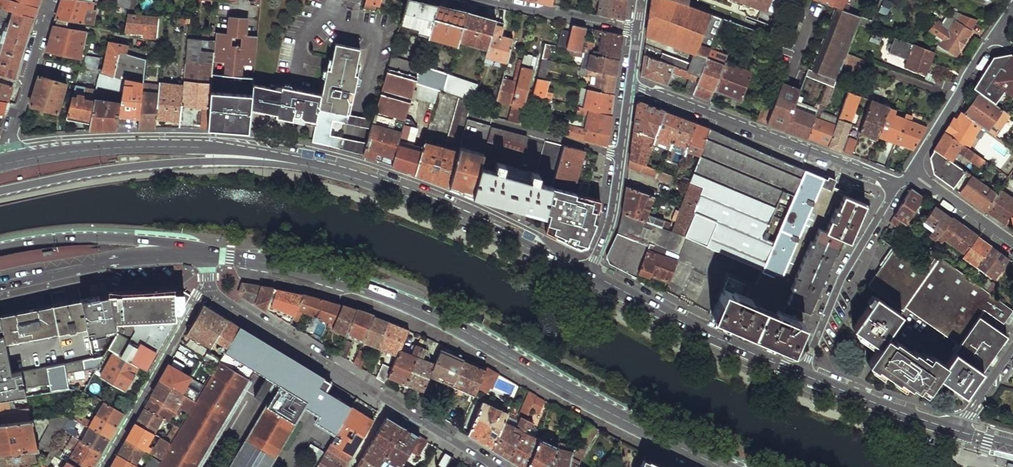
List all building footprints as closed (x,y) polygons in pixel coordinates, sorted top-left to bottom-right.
[(14,11),(34,17),(37,7),(24,3),(14,0),(0,0),(0,7),(14,11)] [(57,19),(69,21),(94,26),(97,11),(93,10),(94,3),(77,0),(63,0),(57,19)] [(364,12),(373,14),(375,5),(380,6),(381,0),(367,0),(364,12)] [(402,18),(401,20),(400,23),(419,29),(418,31),(429,35),(437,6),(414,0),(407,0),(402,18)] [(598,14),(625,20),(627,0),(600,0),(598,14)] [(644,54),(701,74),(710,50),(723,17),(684,3),(676,0),(652,0),(647,34),(695,52),(691,62),(646,46),(644,54)] [(747,2),(766,10),(769,2),(766,1),(766,0),(748,0),(747,2)] [(850,2),(844,0),(820,0),(838,7),(844,9),(847,10),(850,2)] [(133,2),(131,9),(129,15),(137,15),(139,3),(133,2)] [(125,14),(123,21),(120,20),(118,30),(126,31),(129,15),(131,9),(110,6),(109,12),(125,14)] [(437,6),(429,35),(429,36),(457,44),(458,39),(465,13),(437,6)] [(844,9),(838,7),(811,69),(817,71),(844,9)] [(847,10),(844,9),(817,71),(811,69),(809,68),(807,74),(828,83),(835,85),(843,66),(849,53),(860,24),(863,17),(847,10)] [(939,44),(942,45),(957,54),(979,20),(952,10),(950,14),(959,17),(951,31),(934,22),(929,31),(942,39),(939,44)] [(0,55),(0,74),(15,79),(34,17),(14,11),(7,31),(4,31),(1,41),(4,42),(0,55)] [(465,13),(458,39),(489,48),(496,20),(465,13)] [(129,15),(126,31),(138,32),(138,36),(157,38),(159,16),(137,15),(129,15)] [(226,62),(224,74),(243,76),(244,64),(256,65),(259,36),(247,35),(249,18),(229,16),(227,33),(217,32),(216,40),(216,44),(214,61),(226,62)] [(57,19),(47,51),(84,59),(85,55),(82,54),(86,32),(67,29),(69,21),(57,19)] [(489,48),(486,56),(507,62),(513,39),(500,35),(503,23),(496,20),(489,48)] [(571,32),(567,48),(573,50),(581,52),(584,42),(587,27),(572,24),(571,32)] [(603,34),(601,52),(593,50),(592,54),(619,61),(621,47),(623,35),(600,30),(594,29),(594,32),(603,34)] [(562,30),(558,46),(567,48),(571,32),(562,30)] [(398,32),(396,40),(409,43),(411,36),(398,32)] [(872,34),(869,40),(880,44),(882,38),(872,34)] [(189,38),(185,85),(183,104),(204,106),(202,129),(208,129),(213,73),(214,61),(215,51),(208,50),(209,43),(209,40),(189,38)] [(910,59),(907,66),(928,74),(936,53),(896,38),(891,53),(910,59)] [(165,43),(150,41),(149,50),(164,52),(165,43)] [(584,42),(581,52),(584,52),(590,54),(592,54),(593,50),(594,44),(584,42)] [(110,43),(106,70),(105,73),(116,77),(121,52),(128,54),(129,47),(110,43)] [(254,84),(252,111),(315,122),(311,141),(339,148),(341,137),(334,136),(337,122),(344,123),(346,113),(348,101),(352,102),(357,74),(354,73),(359,48),(333,43),(329,67),(325,66),(321,92),(282,85),(281,88),(254,84)] [(546,43),(542,58),(548,59),(551,45),(546,43)] [(129,47),(128,54),(144,58),(145,51),(129,47)] [(573,50),(572,55),(583,57),(582,63),(581,67),(587,68),(590,54),(584,52),(581,52),(573,50)] [(701,74),(694,94),(702,97),(711,101),(714,91),(725,63),(714,60),(717,52),(710,50),(701,74)] [(121,52),(116,77),(125,80),(123,93),(122,104),(120,114),(140,116),(143,92),(147,59),(144,58),(128,54),(121,52)] [(519,53),(516,67),(521,68),(524,54),(519,53)] [(849,53),(843,66),(862,73),(868,60),(849,53)] [(521,68),(516,86),(527,89),(529,84),(533,70),(528,69),(532,56),(524,54),(521,68)] [(590,54),(587,68),(599,71),(617,76),(618,68),(619,61),(592,54),(590,54)] [(663,83),(668,85),(673,71),(690,77),(685,91),(694,94),(701,74),(644,54),(642,75),(663,83)] [(87,56),(85,68),(100,72),(100,69),(101,59),(87,56)] [(391,56),(387,69),(417,77),(420,66),(420,64),(391,56)] [(1003,90),(1012,97),(1012,59),(1010,63),(1003,57),(998,64),(994,61),(974,88),(980,93),(994,103),(1003,90)] [(542,58),(537,77),(546,79),(551,60),(548,59),(542,58)] [(725,63),(714,91),(742,100),(753,71),(726,60),(725,63)] [(417,77),(415,82),(443,92),(444,90),(448,75),(420,66),(417,77)] [(503,79),(497,101),(512,104),(516,86),(521,68),(516,67),(512,81),(503,79)] [(592,75),(590,83),(596,85),(599,71),(587,68),(581,67),(580,72),(592,75)] [(373,119),(370,129),(366,143),(363,154),(392,165),(398,143),(415,82),(417,77),(387,69),(373,119)] [(599,71),(596,85),(590,83),(589,89),(615,95),(616,86),(617,76),(599,71)] [(101,72),(98,86),(123,93),(125,80),(116,77),(105,73),(101,72)] [(213,73),(208,129),(250,131),(252,111),(254,84),(255,77),(243,76),(224,74),(213,73)] [(12,87),(15,79),(0,74),(0,83),(12,87)] [(807,74),(804,82),(825,90),(828,83),(807,74)] [(448,75),(444,90),(459,96),(472,100),(474,101),(475,95),(478,85),(448,75)] [(40,76),(31,105),(58,113),(67,84),(40,76)] [(939,76),(936,85),(950,91),(955,81),(939,76)] [(535,86),(534,91),(532,96),(539,98),(545,99),(550,80),(546,79),(537,77),(535,86)] [(159,94),(157,117),(181,120),(183,104),(185,85),(160,82),(159,94)] [(801,89),(782,82),(774,104),(767,121),(776,125),(787,129),(799,96),(801,89)] [(8,101),(12,87),(0,83),(0,100),(8,101)] [(86,86),(77,85),(68,116),(91,120),(96,99),(98,90),(86,87),(86,86)] [(516,86),(512,104),(507,121),(519,124),(523,107),(527,89),(516,86)] [(583,88),(578,107),(584,109),(589,89),(583,88)] [(589,89),(584,109),(612,116),(613,105),(615,95),(589,89)] [(836,124),(829,145),(834,147),(840,149),(861,95),(848,90),(836,124)] [(143,92),(140,116),(139,128),(156,127),(157,117),(159,94),(143,92)] [(831,95),(825,93),(821,104),(826,106),(831,95)] [(986,129),(988,130),(992,123),(1000,129),(1011,114),(994,103),(980,93),(966,114),(986,129)] [(422,149),(415,174),(448,186),(449,186),(459,146),(472,100),(459,96),(445,148),(424,142),(422,149)] [(532,96),(531,103),(537,104),(539,98),(532,96)] [(799,96),(787,129),(798,133),(808,137),(816,116),(818,109),(801,103),(803,97),(799,96)] [(96,99),(91,120),(89,130),(118,129),(120,114),(122,104),(96,99)] [(867,113),(861,131),(878,138),(878,136),(889,106),(884,104),(883,109),(876,105),(878,101),(872,99),(867,113)] [(638,103),(635,129),(655,137),(665,110),(653,105),(641,101),(638,103)] [(765,101),(759,119),(767,121),(774,104),(765,101)] [(889,106),(878,136),(895,142),(905,117),(897,114),(899,109),(889,106)] [(588,115),(584,129),(609,135),(611,124),(612,116),(584,109),(578,107),(577,107),(576,114),(584,115),(588,115)] [(655,137),(653,141),(668,147),(670,143),(682,116),(673,113),(665,110),(655,137)] [(861,131),(867,113),(863,111),(856,131),(860,133),(861,131)] [(947,131),(968,146),(976,135),(978,136),(980,136),(981,136),(982,136),(986,129),(966,114),(962,111),(956,123),(953,121),(947,131)] [(905,117),(895,142),(913,149),(919,140),(927,127),(911,121),(913,115),(907,112),(905,117)] [(346,113),(344,123),(356,126),(358,126),(360,116),(358,116),(346,113)] [(544,113),(540,129),(551,132),(555,117),(549,116),(549,114),(544,113)] [(360,116),(358,126),(362,127),(370,129),(373,119),(360,116)] [(682,116),(670,143),(685,149),(697,122),(689,119),(682,116)] [(819,141),(829,145),(836,124),(816,116),(808,137),(819,141)] [(561,127),(559,134),(583,141),(608,147),(609,135),(584,129),(582,124),(581,122),(570,119),(568,129),(561,127)] [(697,122),(685,149),(699,155),(711,128),(711,127),(704,124),(697,122)] [(992,123),(988,130),(996,135),(1000,129),(992,123)] [(484,152),(480,167),(517,177),(519,169),(527,137),(490,127),(484,152)] [(729,276),(712,315),(747,331),(792,350),(804,320),(795,316),(796,314),(785,309),(788,301),(814,313),(844,238),(856,242),(871,205),(833,188),(836,179),(830,176),(829,179),(711,128),(699,155),(689,177),(691,178),(706,184),(684,235),(669,229),(663,227),(623,212),(618,232),(650,245),(651,243),(679,255),(685,236),(762,270),(755,286),(729,276)] [(631,158),(645,163),(653,141),(655,137),(635,129),(631,158)] [(936,148),(951,160),(958,150),(981,166),(985,159),(968,146),(947,131),(941,140),(936,148)] [(341,137),(339,148),(351,152),(363,154),(366,143),(354,140),(341,137)] [(850,137),(845,151),(853,154),(858,140),(850,137)] [(480,167),(474,193),(545,212),(555,176),(564,146),(546,141),(537,174),(531,172),(529,181),(517,177),(480,167)] [(398,143),(392,165),(398,167),(415,174),(422,149),(398,143)] [(484,152),(459,146),(449,186),(468,191),(474,193),(480,167),(484,152)] [(584,151),(564,146),(555,176),(577,182),(584,151)] [(954,187),(966,170),(951,160),(936,148),(931,156),(935,173),(945,180),(954,187)] [(631,158),(629,166),(654,173),(655,169),(657,170),(656,175),(669,179),(671,171),(645,163),(631,158)] [(519,169),(517,177),(529,181),(531,172),(519,169)] [(966,170),(954,187),(970,198),(985,209),(997,193),(966,170)] [(577,182),(555,176),(545,212),(540,229),(574,245),(582,242),(594,225),(600,201),(588,197),(591,185),(583,182),(583,184),(577,182)] [(669,229),(684,235),(706,184),(691,178),(669,229)] [(623,212),(663,227),(666,219),(650,212),(656,195),(627,185),(623,212)] [(891,222),(901,229),(925,197),(912,187),(891,222)] [(1006,224),(1010,219),(1012,214),(1012,197),(1001,187),(997,193),(985,209),(996,217),(1006,224)] [(936,205),(924,222),(933,228),(930,234),(937,239),(952,217),(945,211),(936,205)] [(937,239),(934,244),(938,247),(945,237),(965,252),(978,235),(965,226),(952,217),(937,239)] [(618,232),(606,261),(622,269),(638,277),(640,273),(648,249),(650,245),(618,232)] [(963,256),(977,266),(991,244),(985,240),(978,235),(965,252),(963,256)] [(991,244),(977,266),(995,279),(1010,258),(1004,254),(991,244)] [(878,291),(855,321),(880,340),(868,356),(876,361),(878,360),(898,374),(900,372),(909,379),(911,377),(918,382),(921,378),(929,383),(938,371),(965,391),(1009,333),(981,312),(984,307),(1005,322),(1012,311),(1012,310),(992,295),(986,290),(937,255),(927,271),(919,265),(894,247),(869,284),(878,291)] [(648,249),(640,273),(652,277),(654,274),(670,280),(678,261),(648,249)] [(930,250),(919,265),(927,271),(937,255),(930,250)] [(992,283),(986,290),(992,295),(998,287),(992,283)] [(243,284),(240,294),(254,302),(266,310),(271,298),(275,288),(257,286),(243,284)] [(275,288),(271,298),(275,300),(272,306),(295,316),(299,309),(305,294),(290,291),(275,288)] [(137,293),(109,295),(118,331),(108,349),(112,351),(114,352),(138,365),(148,371),(177,320),(176,291),(175,290),(137,293)] [(305,294),(299,309),(303,311),(314,316),(313,319),(314,321),(318,322),(320,322),(322,318),(329,321),(328,324),(331,326),(333,323),(341,304),(305,294)] [(88,298),(81,300),(87,325),(90,337),(118,331),(109,295),(105,296),(88,298)] [(54,305),(59,330),(87,325),(81,300),(68,302),(54,305)] [(202,305),(186,333),(211,347),(228,319),(216,311),(205,304),(203,304),(202,305)] [(341,304),(333,323),(336,324),(344,305),(341,304)] [(5,343),(60,331),(59,330),(54,305),(44,307),(24,312),(0,316),(0,319),(5,343)] [(333,323),(331,326),(330,328),(348,336),(358,310),(350,307),(344,305),(336,324),(333,323)] [(295,316),(294,320),(299,322),(303,311),(299,309),(295,316)] [(358,310),(348,336),(364,342),(375,316),(367,313),(358,310)] [(375,316),(364,342),(378,349),(390,322),(375,316)] [(0,319),(0,382),(5,381),(4,378),(13,376),(5,343),(0,319)] [(228,319),(211,347),(223,354),(239,326),(233,322),(228,319)] [(390,322),(378,349),(398,357),(401,350),(409,330),(398,326),(390,322)] [(243,328),(230,350),(229,349),(158,466),(196,466),(222,423),(226,426),(237,408),(232,406),(248,379),(247,378),(255,364),(258,366),(253,374),(263,380),(276,388),(274,393),(245,440),(275,458),(307,406),(321,414),(331,421),(342,402),(325,392),(331,382),(324,378),(323,379),(293,361),(294,359),(281,351),(243,328)] [(346,340),(340,355),(347,360),(354,344),(346,340)] [(393,370),(390,377),(406,384),(422,348),(417,346),(414,355),(401,350),(398,357),(393,370)] [(422,348),(406,384),(424,391),(427,384),(430,376),(436,364),(424,359),(428,350),(422,348)] [(436,364),(430,376),(453,386),(465,360),(461,358),(462,354),(459,353),(458,357),(442,349),(436,364)] [(361,350),(354,364),(362,369),(368,353),(361,350)] [(114,352),(99,377),(107,382),(123,391),(138,365),(114,352)] [(207,353),(204,358),(216,365),(219,360),(207,353)] [(324,378),(294,359),(293,361),(323,379),(324,378)] [(465,360),(453,386),(462,390),(468,392),(476,396),(478,389),(487,369),(465,360)] [(169,364),(160,380),(182,393),(186,385),(191,377),(169,364)] [(247,378),(248,379),(250,380),(253,374),(258,366),(255,364),(247,378)] [(383,365),(377,378),(387,384),(390,377),(393,370),(383,365)] [(0,382),(0,400),(14,398),(69,389),(65,366),(13,376),(4,378),(5,381),(0,382)] [(487,369),(478,389),(488,393),(490,388),(492,390),(499,374),(488,367),(487,369)] [(94,374),(85,390),(98,398),(107,382),(99,377),(94,374)] [(160,380),(151,395),(175,408),(178,403),(184,394),(182,393),(160,380)] [(274,393),(276,388),(263,380),(261,385),(274,393)] [(424,391),(419,403),(425,408),(434,387),(427,384),(424,391)] [(186,385),(182,393),(184,394),(195,400),(199,393),(186,385)] [(450,394),(448,398),(463,405),(468,392),(462,390),(458,398),(450,394)] [(530,391),(524,405),(532,408),(537,396),(530,391)] [(184,394),(178,403),(189,410),(195,400),(184,394)] [(151,395),(144,408),(163,418),(168,421),(175,408),(151,395)] [(537,396),(532,408),(531,409),(539,412),(544,400),(537,396)] [(16,422),(15,415),(10,416),(7,404),(13,403),(15,402),(14,398),(0,400),(0,424),(16,422)] [(103,401),(96,414),(117,426),(124,413),(103,401)] [(351,407),(342,402),(331,421),(321,414),(317,421),(336,433),(343,421),(351,407)] [(483,403),(469,435),(493,450),(505,422),(509,414),(483,403)] [(373,420),(352,406),(351,407),(343,421),(336,433),(330,442),(351,455),(373,420)] [(15,415),(16,422),(30,421),(29,408),(14,409),(15,415)] [(144,408),(136,423),(153,433),(154,433),(163,418),(144,408)] [(76,421),(88,428),(109,439),(117,426),(96,414),(91,423),(72,412),(69,417),(76,421)] [(357,466),(358,466),(361,466),(362,465),(364,466),(369,459),(379,465),(384,456),(403,426),(394,421),(387,416),(357,466)] [(69,417),(63,427),(62,430),(73,436),(75,432),(69,429),(70,426),(73,428),(76,421),(69,417)] [(505,422),(493,450),(510,460),(527,420),(522,418),(518,426),(520,427),(520,428),(505,422)] [(510,460),(521,466),(528,466),(540,438),(525,431),(525,429),(529,430),(532,422),(527,420),(510,460)] [(1,457),(34,453),(36,453),(38,452),(37,447),(35,447),(30,421),(16,422),(0,424),(0,453),(1,457)] [(53,421),(37,447),(38,452),(50,451),(62,430),(63,427),(53,421)] [(168,422),(166,427),(170,431),(165,440),(170,442),(178,428),(175,426),(168,422)] [(136,423),(127,439),(144,448),(147,444),(153,433),(136,423)] [(570,466),(578,466),(576,466),(599,428),(588,423),(573,453),(570,466)] [(403,426),(384,456),(401,466),(411,450),(420,436),(411,431),(403,426)] [(88,428),(81,441),(102,452),(109,439),(88,428)] [(420,436),(411,450),(419,453),(426,440),(420,436)] [(528,466),(551,466),(557,446),(550,443),(551,439),(544,436),(542,439),(540,438),(528,466)] [(161,437),(154,448),(152,452),(156,455),(160,458),(170,442),(165,440),(161,437)] [(615,437),(612,443),(617,447),(621,440),(615,437)] [(127,439),(118,454),(135,464),(144,448),(127,439)] [(68,461),(77,466),(93,466),(102,452),(81,441),(80,440),(68,461)] [(275,458),(245,440),(229,466),(270,466),(275,458)] [(323,454),(344,466),(351,455),(330,442),(323,454)] [(551,466),(570,466),(573,453),(565,451),(566,444),(558,442),(557,446),(551,466)] [(147,444),(144,448),(152,452),(154,448),(147,444)] [(42,464),(47,466),(54,454),(50,451),(42,464)] [(437,466),(440,466),(445,466),(452,456),(446,452),(437,466)] [(3,466),(10,466),(27,464),(30,464),(35,463),(34,453),(1,457),(2,462),(3,466)] [(118,454),(111,466),(134,466),(135,464),(118,454)] [(315,466),(344,466),(323,454),(315,466)] [(144,466),(155,466),(158,461),(154,459),(150,457),(144,466)] [(640,466),(661,466),(644,458),(640,466)]
